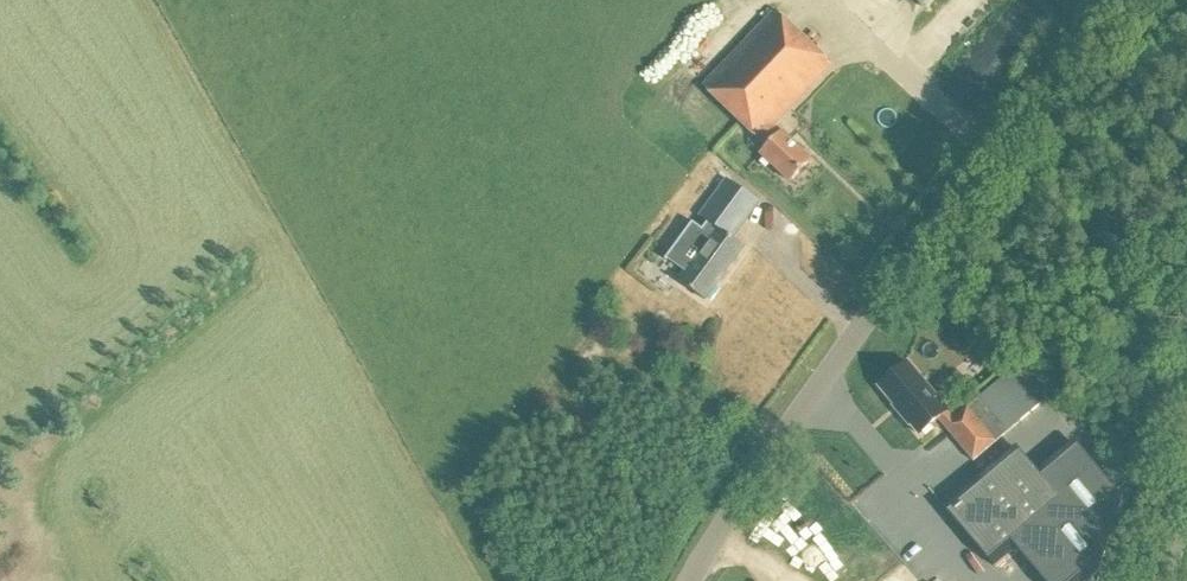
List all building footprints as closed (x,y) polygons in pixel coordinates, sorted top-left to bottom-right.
[(789,183),(810,161),(773,125),(831,64),(775,10),(702,87),(765,147),(758,154),(789,183)] [(744,249),(730,239),(755,204),(757,205),(758,204),(725,181),(698,218),(707,224),(703,230),(693,222),(666,259),(686,273),(679,283),(706,303),(744,249)] [(968,409),(955,420),(949,413),(908,364),(880,387),(921,437),(939,421),(974,463),(1044,403),(1015,369),(968,409)] [(1045,480),(1022,452),(949,514),(995,568),(1019,548),(1046,580),(1091,580),(1102,572),(1125,502),(1081,449),(1045,480)]
